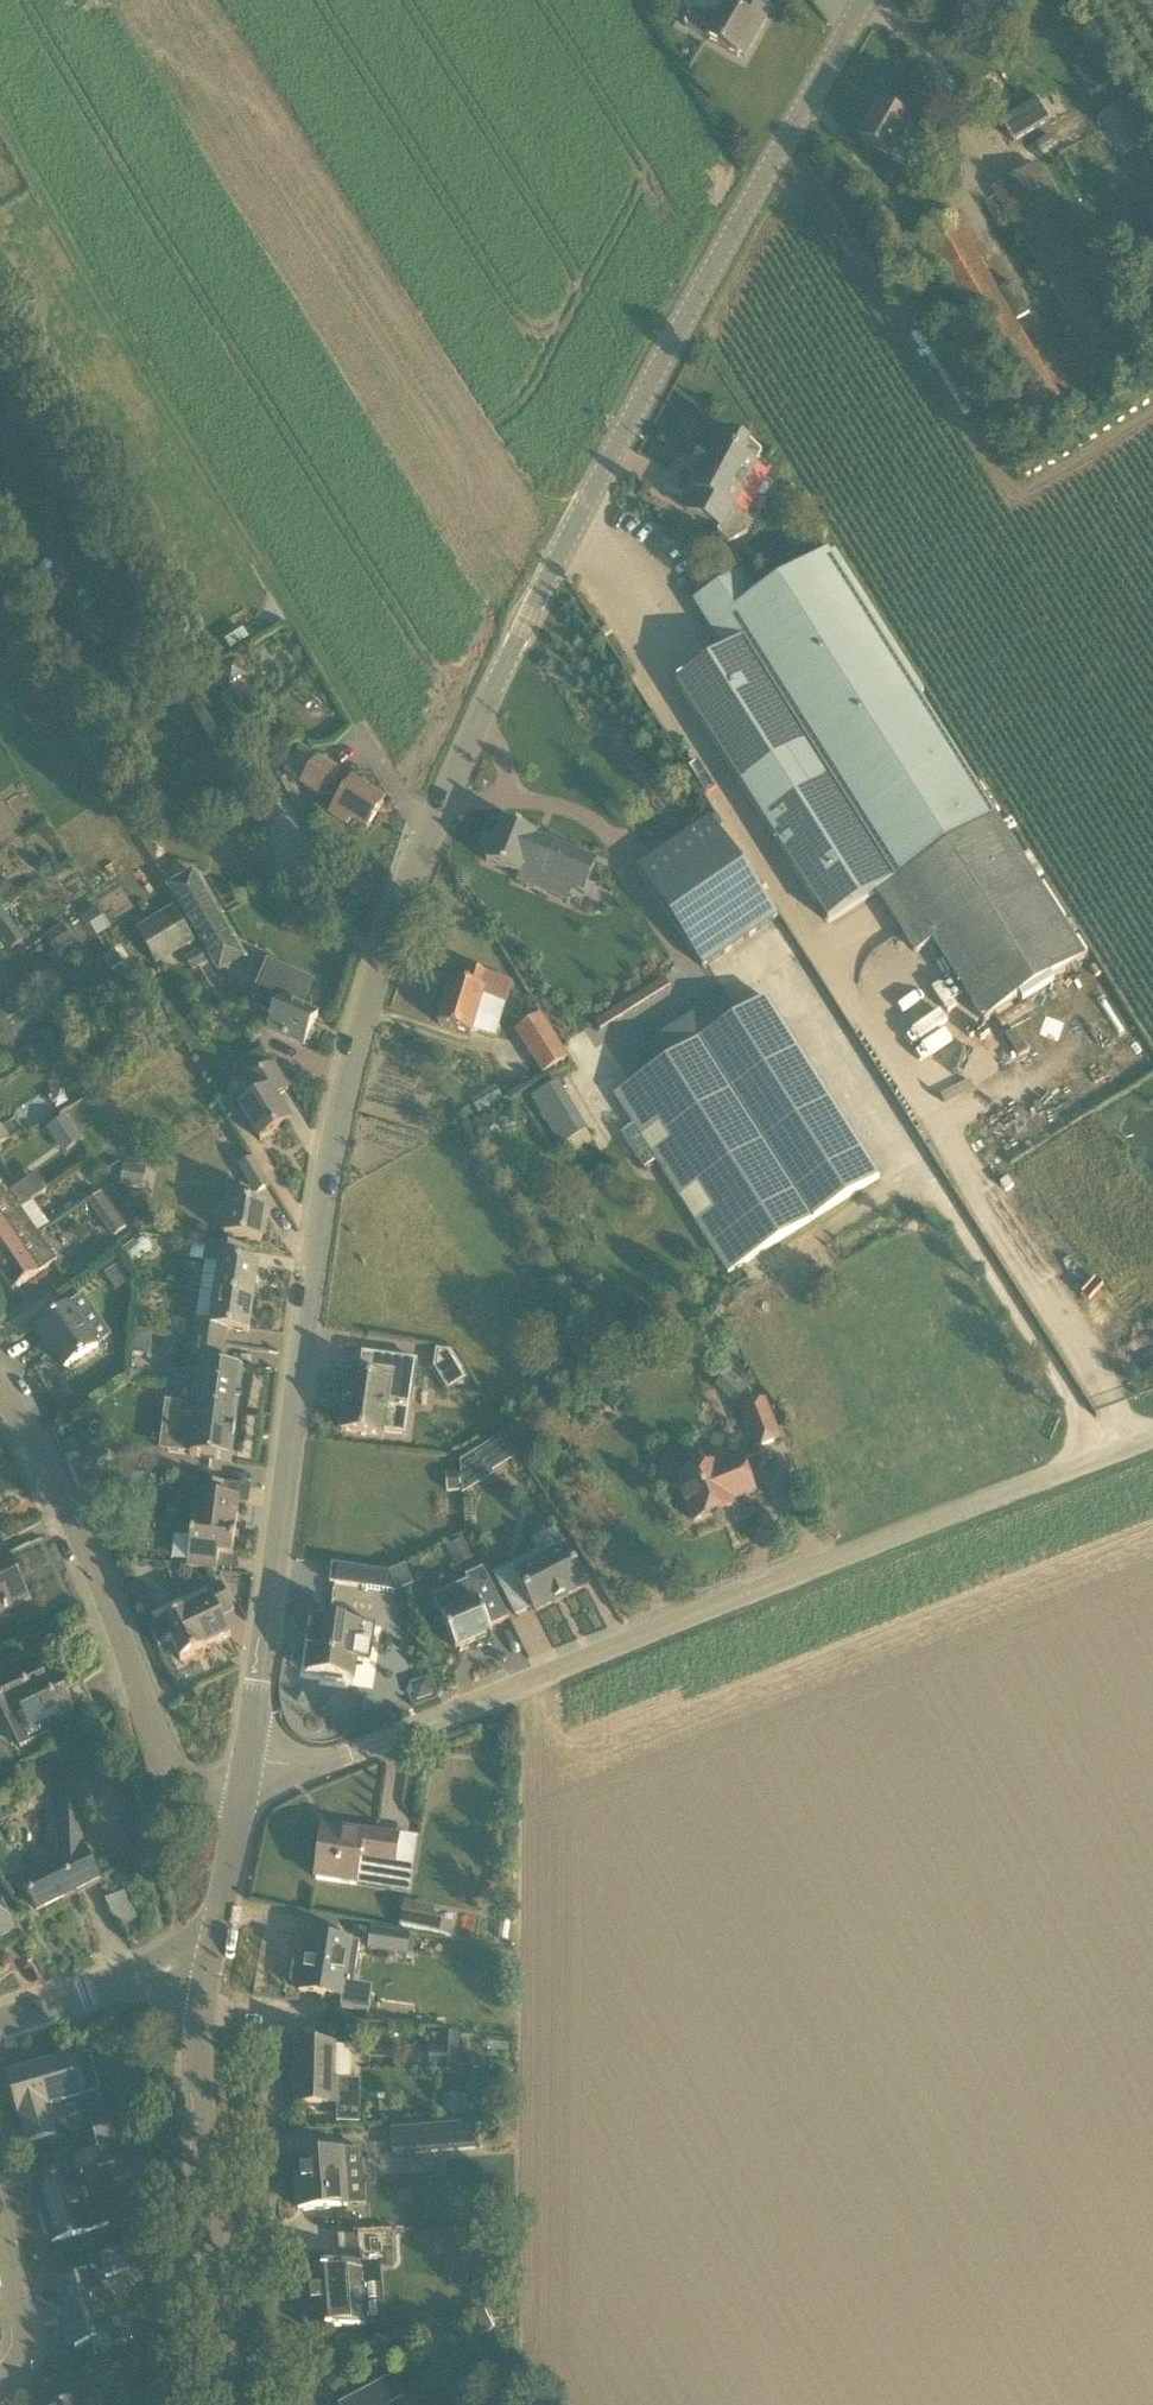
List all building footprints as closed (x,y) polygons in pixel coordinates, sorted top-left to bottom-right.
[(750,50),(773,10),(755,0),(748,0),(740,14),(726,6),(716,24),(693,11),(685,26),(707,39),(738,58),(744,47),(750,50)] [(1083,80),(1098,71),(1089,57),(1074,66),(1083,80)] [(880,107),(860,142),(905,167),(923,136),(915,132),(931,103),(914,94),(901,118),(880,107)] [(1050,121),(1038,101),(1002,123),(1014,143),(1050,121)] [(1102,373),(1143,349),(1036,164),(995,188),(1102,373)] [(1025,418),(1059,398),(952,213),(918,233),(1025,418)] [(727,547),(747,534),(732,509),(762,453),(721,431),(708,457),(702,454),(694,468),(700,471),(691,489),(697,492),(687,511),(720,529),(718,532),(727,547)] [(693,602),(709,626),(725,651),(676,682),(828,922),(895,880),(920,920),(902,932),(916,954),(934,943),(984,1023),(1019,1001),(1023,1007),(1055,986),(1051,981),(1086,959),(1084,956),(1088,954),(1078,938),(1074,940),(1063,923),(1067,920),(1044,884),(1039,886),(920,698),(924,695),(836,555),(831,557),(831,556),(762,600),(743,570),(693,602)] [(340,775),(313,757),(300,749),(284,773),(325,799),(327,796),(339,804),(331,816),(347,826),(352,819),(367,829),(384,803),(352,783),(346,792),(335,784),(340,775)] [(658,900),(703,969),(778,918),(712,819),(638,869),(658,900)] [(534,892),(540,877),(584,894),(595,869),(617,878),(619,872),(597,863),(536,838),(536,836),(503,822),(487,863),(519,876),(516,884),(534,892)] [(169,888),(209,959),(236,943),(194,874),(169,888)] [(0,908),(0,938),(7,950),(25,940),(5,905),(0,908)] [(172,910),(135,931),(156,967),(193,945),(172,910)] [(124,965),(116,952),(105,960),(113,973),(124,965)] [(274,1015),(267,1031),(305,1048),(307,1043),(311,1042),(314,1033),(313,1030),(318,1017),(301,1009),(311,986),(268,966),(251,1005),(274,1015)] [(452,980),(438,1024),(471,1035),(473,1030),(496,1037),(513,983),(467,969),(462,984),(452,980)] [(767,999),(615,1095),(729,1275),(881,1179),(767,999)] [(540,1018),(517,1034),(544,1075),(567,1059),(540,1018)] [(278,1095),(288,1090),(274,1065),(247,1082),(257,1099),(241,1109),(259,1139),(291,1123),(278,1095)] [(532,1095),(559,1145),(587,1129),(560,1080),(532,1095)] [(64,1153),(84,1139),(67,1114),(47,1127),(64,1153)] [(2,1128),(0,1129),(0,1146),(24,1131),(16,1119),(2,1128)] [(252,1160),(238,1168),(256,1198),(270,1189),(252,1160)] [(124,1167),(121,1187),(145,1190),(147,1170),(124,1167)] [(21,1209),(3,1183),(0,1185),(0,1224),(21,1209)] [(250,1191),(232,1189),(225,1236),(262,1241),(267,1208),(248,1205),(250,1191)] [(112,1236),(127,1225),(103,1190),(88,1201),(112,1236)] [(39,1236),(21,1209),(0,1224),(0,1263),(39,1236)] [(0,1263),(0,1275),(13,1293),(57,1261),(39,1236),(0,1263)] [(202,1293),(216,1295),(254,1300),(258,1267),(236,1264),(238,1250),(192,1244),(190,1260),(206,1262),(202,1293)] [(249,1333),(254,1300),(216,1295),(212,1325),(197,1323),(187,1323),(185,1338),(224,1344),(226,1330),(249,1333)] [(98,1346),(70,1305),(37,1328),(65,1369),(98,1346)] [(222,1362),(224,1344),(185,1338),(188,1340),(186,1355),(193,1356),(222,1362)] [(438,1351),(436,1369),(450,1393),(470,1381),(453,1354),(438,1351)] [(420,1362),(388,1357),(364,1354),(361,1377),(350,1375),(342,1431),(386,1437),(386,1435),(409,1439),(420,1362)] [(200,1376),(183,1374),(181,1390),(199,1392),(197,1407),(238,1412),(243,1370),(202,1366),(200,1376)] [(731,1399),(746,1390),(734,1370),(719,1379),(731,1399)] [(233,1462),(238,1412),(197,1407),(199,1392),(181,1390),(173,1451),(191,1453),(191,1457),(233,1462)] [(742,1411),(757,1449),(780,1439),(764,1402),(742,1411)] [(492,1474),(517,1458),(504,1437),(478,1453),(492,1474)] [(77,1453),(66,1458),(71,1469),(79,1489),(115,1472),(105,1453),(82,1464),(77,1453)] [(754,1492),(742,1461),(719,1470),(717,1465),(677,1481),(694,1523),(734,1507),(731,1502),(754,1492)] [(181,1479),(176,1522),(236,1530),(240,1502),(236,1501),(238,1486),(181,1479)] [(631,1517),(614,1488),(593,1500),(599,1510),(578,1523),(609,1575),(644,1554),(625,1521),(631,1517)] [(233,1557),(236,1530),(176,1522),(174,1536),(192,1538),(188,1567),(217,1571),(219,1556),(233,1557)] [(447,1551),(457,1570),(474,1560),(464,1542),(447,1551)] [(586,1587),(567,1550),(519,1575),(514,1566),(496,1576),(516,1617),(534,1608),(536,1612),(586,1587)] [(11,1563),(0,1568),(0,1621),(8,1617),(6,1612),(29,1601),(11,1563)] [(333,1565),(330,1584),(367,1589),(370,1570),(333,1565)] [(212,1599),(187,1611),(206,1650),(231,1638),(221,1616),(235,1610),(221,1583),(207,1590),(212,1599)] [(457,1650),(492,1634),(479,1603),(459,1611),(448,1587),(433,1594),(443,1618),(457,1650)] [(181,1662),(206,1650),(187,1611),(150,1630),(159,1648),(171,1643),(181,1662)] [(310,1649),(307,1673),(327,1676),(326,1680),(342,1682),(343,1679),(354,1680),(357,1661),(371,1663),(376,1626),(315,1617),(312,1636),(310,1635),(308,1648),(310,1649)] [(63,1692),(56,1678),(45,1683),(36,1664),(0,1681),(0,1707),(6,1722),(21,1715),(29,1734),(73,1713),(63,1692)] [(22,1878),(38,1910),(100,1880),(84,1847),(79,1786),(51,1788),(53,1823),(61,1823),(62,1858),(22,1878)] [(206,1814),(194,1818),(199,1833),(211,1829),(206,1814)] [(324,1851),(320,1851),(316,1879),(358,1886),(360,1864),(395,1868),(399,1837),(324,1826),(321,1844),(326,1844),(324,1851)] [(106,1898),(119,1926),(138,1918),(125,1890),(106,1898)] [(15,1931),(0,1901),(0,1938),(15,1931)] [(452,1937),(453,1929),(431,1924),(434,1910),(406,1903),(401,1926),(452,1937)] [(411,1935),(372,1930),(369,1951),(408,1956),(411,1935)] [(307,1954),(302,1992),(344,1999),(353,1943),(307,1936),(307,1954)] [(439,2033),(438,2046),(429,2046),(428,2066),(437,2067),(436,2072),(457,2073),(459,2034),(439,2033)] [(296,2103),(339,2105),(354,2104),(355,2080),(351,2080),(352,2049),(335,2047),(298,2046),(296,2103)] [(28,2143),(54,2135),(45,2106),(81,2095),(70,2057),(8,2075),(28,2143)] [(135,2108),(90,2121),(98,2148),(106,2146),(143,2135),(135,2108)] [(393,2159),(476,2153),(474,2126),(391,2133),(393,2159)] [(98,2148),(73,2156),(78,2174),(111,2164),(106,2146),(98,2148)] [(344,2151),(294,2154),(299,2210),(347,2207),(344,2151)] [(35,2184),(52,2244),(90,2232),(110,2226),(101,2198),(82,2204),(73,2172),(35,2184)] [(340,2236),(342,2268),(303,2271),(308,2328),(325,2327),(325,2329),(366,2326),(361,2267),(388,2265),(386,2233),(340,2236)] [(148,2242),(100,2255),(106,2278),(154,2265),(148,2242)] [(96,2276),(59,2286),(67,2312),(62,2314),(72,2348),(91,2342),(94,2353),(117,2346),(110,2321),(120,2319),(114,2299),(104,2302),(96,2276)] [(339,2372),(330,2380),(340,2392),(349,2384),(339,2372)] [(397,2402),(401,2400),(389,2379),(343,2404),(392,2404),(397,2402)] [(96,2395),(63,2404),(99,2404),(96,2395)]
